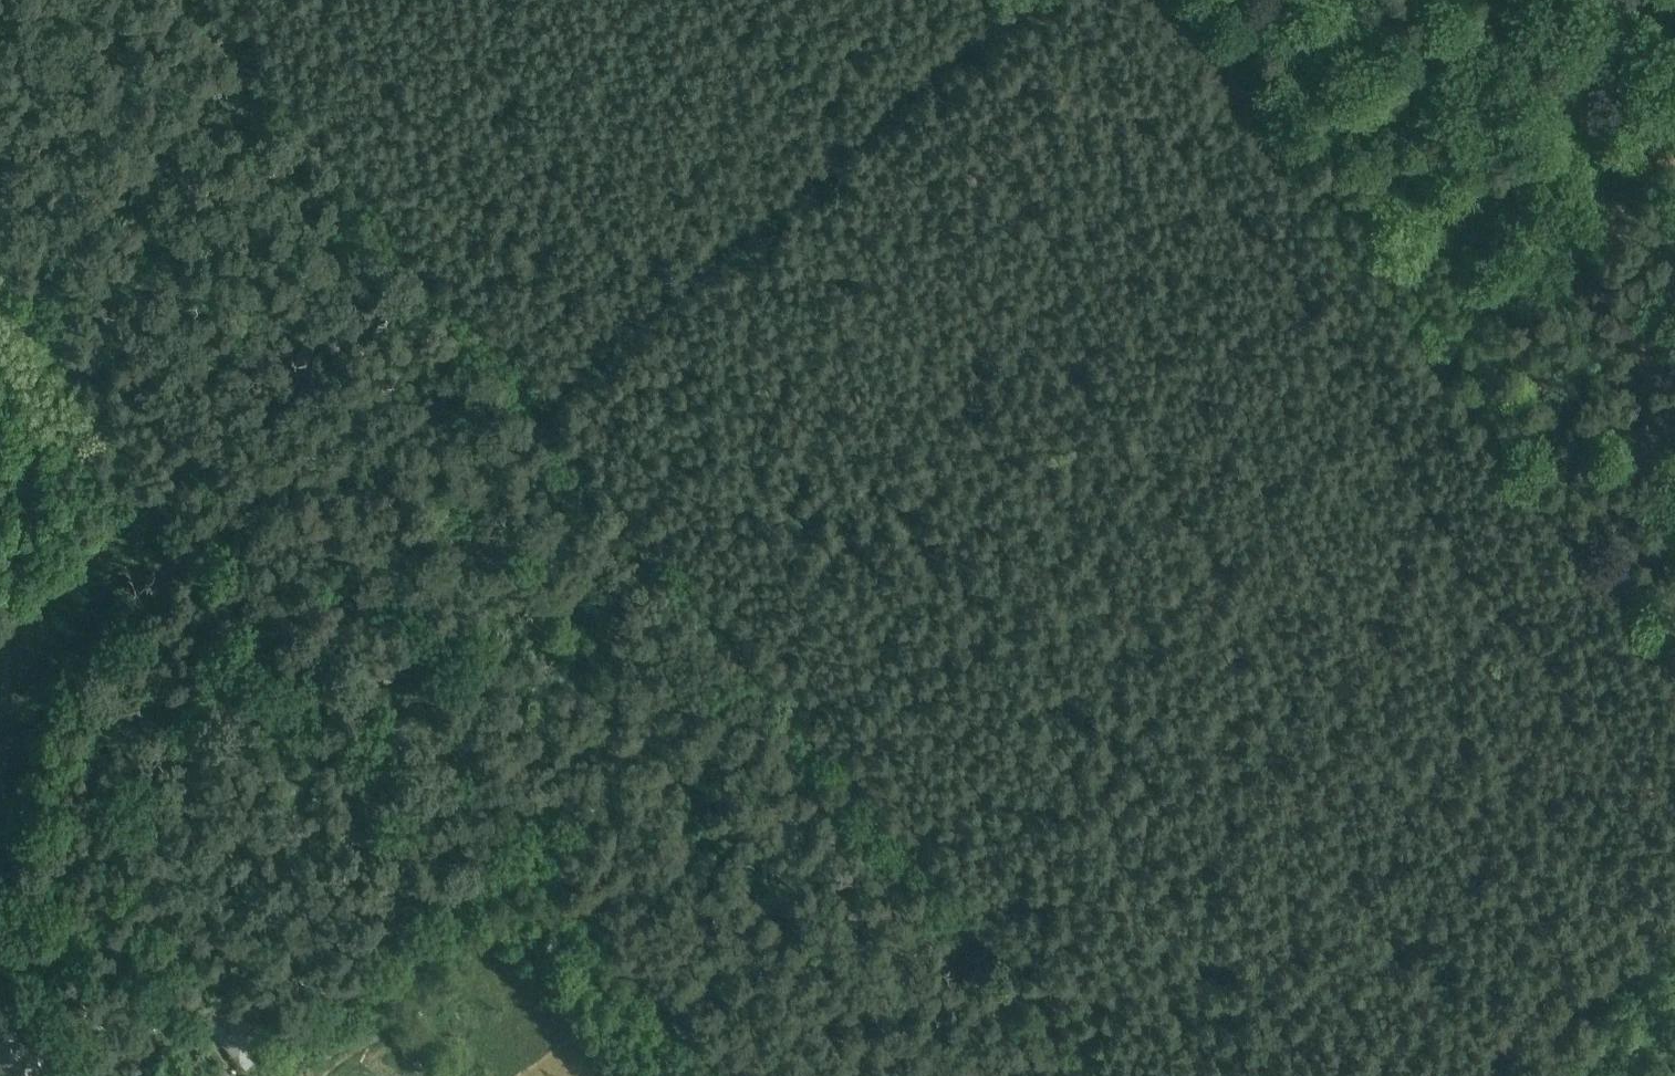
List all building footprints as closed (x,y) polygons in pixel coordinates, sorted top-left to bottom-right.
[(242,1075),(251,1075),(280,1049),(234,999),(227,1000),(207,1018),(212,1024),(203,1032),(242,1075)] [(18,1026),(6,1035),(16,1048),(0,1061),(0,1070),(5,1075),(56,1075),(18,1026)] [(6,1035),(4,1032),(0,1035),(0,1061),(16,1048),(6,1035)]
